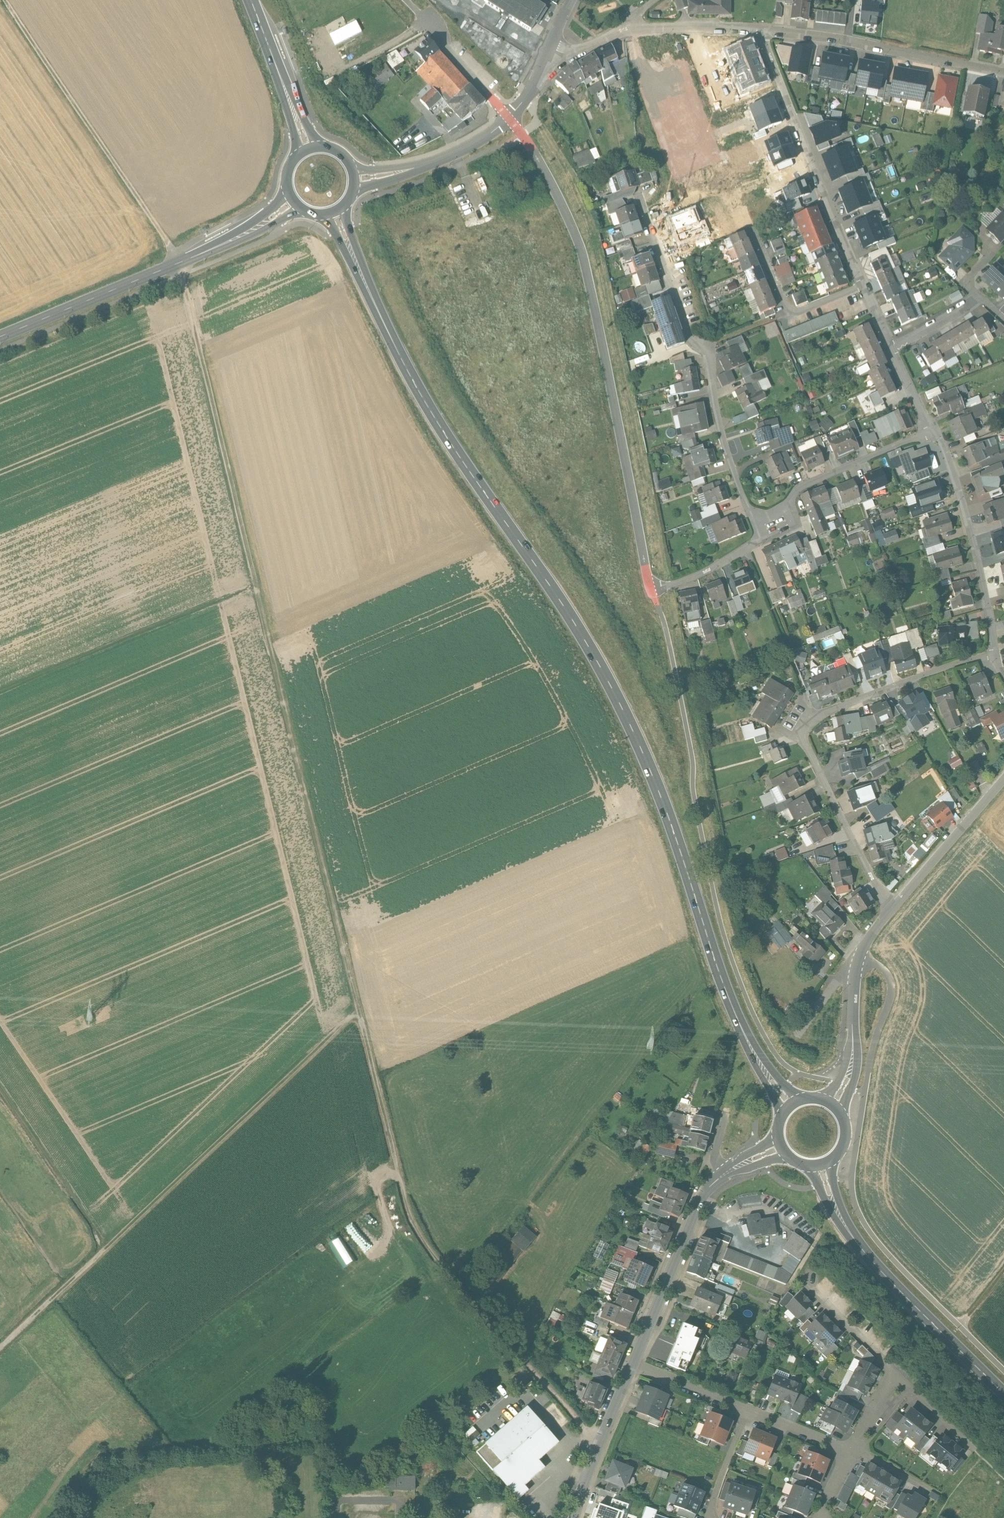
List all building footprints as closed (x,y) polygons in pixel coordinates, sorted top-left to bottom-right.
[(534,0),(487,0),(486,2),(504,14),(502,16),(507,20),(509,17),(521,25),(530,31),(545,7),(534,0)] [(680,11),(686,9),(683,0),(675,0),(680,11)] [(696,3),(696,13),(696,15),(719,15),(719,12),(730,12),(730,0),(712,0),(712,3),(696,3)] [(785,3),(785,5),(793,5),(793,4),(794,4),(794,11),(792,11),(791,19),(808,21),(808,20),(809,5),(810,0),(786,0),(785,3)] [(879,5),(861,3),(859,26),(876,27),(879,5)] [(847,14),(817,11),(816,23),(845,26),(847,14)] [(997,28),(995,37),(981,34),(978,51),(996,55),(997,51),(1003,52),(1003,29),(997,28)] [(428,40),(415,52),(417,54),(412,58),(417,63),(421,59),(425,64),(438,52),(428,40)] [(751,42),(726,52),(742,93),(767,83),(760,66),(759,67),(756,60),(758,60),(751,42)] [(790,66),(793,49),(777,45),(777,50),(782,64),(790,66)] [(611,46),(593,55),(601,71),(608,68),(607,65),(612,62),(610,58),(616,55),(611,46)] [(793,49),(790,66),(789,72),(806,76),(811,52),(793,48),(793,49)] [(394,67),(406,61),(399,49),(387,55),(394,67)] [(469,86),(438,52),(425,64),(416,71),(428,85),(432,90),(441,99),(447,107),(469,86)] [(593,55),(576,65),(584,82),(601,71),(593,55)] [(617,75),(619,79),(628,78),(626,57),(618,61),(616,55),(610,58),(612,62),(617,75)] [(819,79),(831,81),(835,57),(823,55),(821,69),(819,79)] [(848,60),(835,57),(831,81),(843,84),(845,73),(848,60)] [(604,83),(605,88),(617,82),(614,77),(617,75),(612,62),(607,65),(608,68),(610,76),(605,79),(606,81),(604,83)] [(856,86),(867,88),(872,64),(860,62),(857,75),(855,86),(856,86)] [(883,66),(872,64),(867,88),(878,90),(879,90),(881,80),(883,66)] [(576,65),(568,70),(556,83),(568,95),(577,86),(584,82),(576,65)] [(332,78),(333,78),(339,76),(334,66),(324,71),(328,80),(332,78)] [(390,67),(368,85),(374,92),(396,74),(390,67)] [(818,86),(819,79),(821,69),(814,67),(811,85),(818,86)] [(608,68),(601,71),(603,80),(605,79),(610,76),(608,68)] [(891,96),(906,99),(911,72),(895,68),(892,86),(890,96),(891,96)] [(927,75),(911,72),(906,99),(921,102),(922,102),(924,92),(927,75)] [(851,74),(845,73),(843,84),(841,91),(848,92),(851,74)] [(854,93),(856,86),(855,86),(857,75),(851,74),(848,92),(854,93)] [(957,80),(939,77),(936,94),(934,105),(951,108),(957,80)] [(619,79),(620,86),(629,85),(628,78),(619,79)] [(887,81),(881,80),(879,90),(878,90),(877,98),(883,99),(886,85),(887,81)] [(601,83),(588,91),(591,99),(597,94),(603,91),(601,83)] [(428,85),(418,94),(422,99),(432,90),(428,85)] [(889,104),(891,96),(890,96),(892,86),(886,85),(883,99),(883,103),(889,104)] [(469,86),(447,107),(451,110),(462,122),(471,116),(485,103),(469,86)] [(988,93),(968,89),(963,115),(983,119),(988,93)] [(422,99),(420,101),(428,110),(441,99),(432,90),(422,99)] [(603,91),(597,94),(599,97),(601,102),(606,100),(603,91)] [(922,102),(921,102),(920,110),(926,111),(930,93),(924,92),(922,102)] [(565,93),(556,100),(563,109),(572,102),(565,93)] [(934,105),(936,94),(930,93),(926,111),(933,112),(934,105)] [(594,105),(601,102),(599,97),(597,94),(591,99),(594,105)] [(1000,97),(995,96),(992,107),(998,109),(998,106),(1000,97)] [(754,120),(777,111),(772,99),(749,108),(754,120)] [(820,108),(810,107),(809,114),(819,116),(820,108)] [(462,122),(451,110),(445,114),(450,120),(443,126),(448,132),(462,122)] [(777,111),(754,120),(759,132),(764,130),(781,123),(777,111)] [(804,114),(810,131),(824,125),(821,117),(804,114)] [(810,131),(816,146),(828,142),(839,137),(835,126),(826,124),(824,125),(810,131)] [(767,135),(764,130),(759,132),(753,134),(756,140),(767,135)] [(879,147),(886,144),(881,132),(874,136),(879,147)] [(768,155),(793,145),(788,134),(764,143),(768,155)] [(834,146),(836,152),(846,148),(846,149),(853,146),(850,139),(834,146)] [(589,141),(571,148),(580,168),(597,161),(589,141)] [(828,142),(816,146),(819,152),(830,147),(828,142)] [(798,158),(793,145),(768,155),(773,168),(798,158)] [(827,169),(850,159),(846,149),(846,148),(836,152),(823,157),(827,169)] [(855,172),(850,159),(827,169),(833,182),(846,176),(855,173),(855,172)] [(848,182),(851,181),(865,175),(862,169),(855,172),(855,173),(846,176),(848,182)] [(649,171),(643,174),(646,184),(653,182),(649,171)] [(643,174),(635,176),(633,172),(625,174),(616,177),(622,193),(646,184),(643,174)] [(862,183),(870,180),(868,174),(865,175),(851,181),(854,186),(862,183)] [(805,182),(782,191),(787,203),(798,199),(810,194),(805,182)] [(844,203),(867,194),(862,183),(854,186),(839,192),(844,203)] [(871,205),(867,194),(844,203),(848,214),(862,209),(871,205)] [(802,208),(798,199),(787,203),(783,204),(787,213),(793,211),(802,208)] [(616,201),(606,205),(608,211),(618,207),(616,201)] [(862,209),(865,214),(881,207),(879,201),(871,205),(862,209)] [(633,207),(616,213),(620,226),(637,220),(633,207)] [(802,208),(793,212),(795,217),(805,213),(803,207),(802,208)] [(881,207),(865,214),(867,220),(876,216),(878,220),(885,217),(881,207)] [(795,217),(794,217),(798,226),(819,218),(816,209),(805,213),(795,217)] [(670,221),(674,232),(698,223),(694,211),(670,221)] [(987,230),(1000,243),(1003,239),(1003,216),(1002,214),(987,230)] [(858,238),(881,229),(878,220),(876,216),(867,220),(853,225),(857,235),(855,236),(856,239),(858,238)] [(819,218),(798,226),(802,236),(802,235),(823,227),(819,218)] [(637,220),(620,226),(625,240),(642,234),(637,220)] [(702,222),(698,223),(674,232),(679,245),(694,239),(707,234),(702,222)] [(823,227),(802,235),(806,245),(827,236),(823,227)] [(886,241),(881,229),(858,238),(863,250),(877,245),(886,241)] [(962,229),(948,243),(951,246),(951,250),(942,259),(955,272),(972,253),(972,239),(962,229)] [(707,234),(694,239),(698,249),(711,244),(707,234)] [(742,234),(730,239),(734,248),(727,251),(725,255),(728,257),(731,263),(739,259),(752,254),(746,240),(745,241),(742,234)] [(827,236),(806,245),(809,254),(811,253),(831,245),(827,236)] [(781,238),(771,242),(773,247),(783,243),(781,238)] [(886,241),(877,245),(879,251),(885,248),(896,244),(893,238),(886,241)] [(783,243),(773,247),(775,252),(785,248),(783,243)] [(831,245),(811,253),(815,263),(836,255),(832,245),(831,245)] [(872,263),(889,256),(885,248),(879,251),(869,255),(872,263)] [(633,249),(623,253),(625,259),(635,255),(633,249)] [(752,254),(739,259),(744,273),(757,267),(752,254)] [(649,255),(632,261),(636,273),(653,268),(649,255)] [(836,255),(815,263),(819,273),(840,265),(836,255)] [(872,263),(871,264),(876,277),(895,269),(889,256),(872,263)] [(788,257),(778,261),(780,266),(790,262),(788,257)] [(840,265),(819,273),(823,283),(843,275),(840,265)] [(1003,267),(1001,270),(995,265),(985,276),(989,280),(986,283),(1002,299),(1003,296),(1003,268),(1003,267)] [(757,267),(744,273),(750,286),(763,281),(757,267)] [(653,268),(636,273),(641,287),(658,282),(653,268)] [(895,269),(876,277),(882,289),(894,284),(902,280),(897,268),(895,269)] [(843,275),(823,283),(827,293),(848,285),(843,275)] [(763,281),(750,286),(756,299),(769,294),(763,281)] [(894,284),(882,289),(887,302),(890,301),(898,297),(896,293),(897,292),(894,284)] [(646,290),(636,294),(638,299),(648,296),(646,290)] [(803,291),(792,295),(797,306),(807,302),(803,291)] [(769,294),(756,299),(762,313),(774,308),(769,294)] [(638,299),(632,302),(636,313),(653,307),(652,304),(649,295),(648,296),(638,299)] [(898,297),(890,301),(896,313),(907,308),(906,304),(907,303),(903,295),(898,297)] [(652,304),(653,307),(657,318),(656,318),(661,335),(662,335),(667,349),(684,343),(680,331),(673,310),(672,310),(668,298),(652,304)] [(907,308),(896,313),(902,326),(913,321),(911,317),(913,316),(909,307),(907,308)] [(835,312),(809,322),(813,333),(839,323),(835,312)] [(995,332),(988,320),(983,323),(988,332),(990,335),(995,332)] [(982,321),(970,328),(975,336),(976,338),(980,335),(981,337),(988,332),(983,323),(982,321)] [(809,322),(798,327),(803,337),(813,333),(809,322)] [(968,324),(956,331),(962,342),(967,339),(967,341),(975,336),(970,328),(968,324)] [(866,326),(854,331),(860,345),(872,339),(866,326)] [(798,327),(783,333),(787,344),(803,337),(798,327)] [(844,330),(834,334),(836,340),(846,336),(844,330)] [(956,331),(944,338),(950,349),(955,346),(956,347),(963,343),(962,342),(956,331)] [(741,336),(726,342),(729,349),(736,346),(743,342),(741,336)] [(944,338),(932,346),(941,360),(943,364),(955,357),(951,351),(951,350),(950,349),(944,338)] [(872,339),(860,345),(866,358),(878,352),(872,339)] [(729,349),(723,352),(726,358),(720,361),(726,373),(745,364),(736,346),(729,349)] [(934,348),(922,356),(928,366),(933,363),(934,365),(941,360),(934,348)] [(878,352),(866,358),(869,364),(859,369),(862,376),(869,373),(881,367),(885,365),(878,352)] [(683,353),(670,359),(671,365),(674,364),(674,363),(685,361),(683,353)] [(685,361),(674,363),(674,364),(675,372),(682,371),(684,383),(697,381),(694,368),(692,368),(690,360),(685,361)] [(881,367),(869,373),(875,386),(887,380),(881,367)] [(931,383),(936,380),(930,370),(925,372),(931,383)] [(887,380),(875,386),(882,399),(894,394),(887,380)] [(684,383),(681,384),(683,394),(699,391),(697,381),(684,383)] [(748,386),(741,389),(744,394),(750,391),(750,392),(751,391),(748,386)] [(942,395),(932,399),(932,400),(939,416),(950,411),(953,411),(963,406),(960,399),(963,397),(962,395),(967,393),(963,386),(942,395)] [(939,388),(925,393),(928,402),(932,400),(932,399),(942,395),(939,388)] [(674,389),(665,391),(667,398),(676,396),(674,389)] [(744,394),(738,397),(744,409),(756,403),(750,392),(750,391),(744,394)] [(978,398),(967,402),(968,404),(971,403),(976,407),(981,405),(978,398)] [(963,406),(953,411),(955,416),(976,407),(971,403),(968,404),(963,406)] [(695,405),(680,408),(682,414),(678,415),(683,435),(683,436),(694,434),(692,426),(705,423),(702,410),(696,411),(695,405)] [(959,419),(954,421),(954,422),(948,425),(955,442),(979,432),(974,420),(980,418),(976,407),(958,415),(959,419)] [(904,410),(874,422),(881,438),(898,430),(899,433),(911,428),(904,410)] [(824,430),(835,426),(832,417),(821,421),(824,430)] [(779,430),(776,420),(759,425),(761,431),(755,433),(759,445),(770,442),(773,441),(776,450),(790,444),(792,444),(787,427),(779,430)] [(814,430),(821,428),(819,420),(811,422),(814,430)] [(854,421),(848,424),(851,431),(854,439),(860,436),(860,434),(854,421)] [(851,431),(827,441),(831,450),(835,459),(858,449),(854,439),(851,431)] [(868,436),(866,431),(860,434),(860,436),(865,446),(878,440),(875,433),(868,436)] [(694,434),(683,436),(683,435),(678,436),(679,444),(682,443),(694,439),(695,439),(694,434)] [(827,441),(825,436),(820,438),(820,439),(825,452),(831,450),(827,441)] [(694,439),(682,443),(683,449),(696,445),(694,439)] [(825,452),(820,439),(813,442),(816,448),(817,447),(820,455),(826,453),(825,452)] [(987,441),(961,452),(968,469),(981,463),(990,459),(990,458),(986,451),(990,449),(987,441)] [(776,450),(774,450),(777,456),(786,452),(792,449),(790,444),(776,450)] [(704,446),(689,450),(695,469),(716,462),(712,450),(706,452),(704,446)] [(816,448),(801,454),(807,470),(824,463),(820,455),(817,447),(816,448)] [(675,457),(684,455),(682,448),(674,450),(675,457)] [(777,456),(771,460),(772,462),(768,464),(769,467),(768,468),(774,480),(791,471),(786,460),(789,458),(786,452),(777,456)] [(920,457),(912,460),(916,471),(916,472),(928,467),(930,466),(926,454),(920,457)] [(990,459),(981,463),(983,469),(994,465),(991,458),(990,458),(990,459)] [(971,479),(979,497),(989,493),(998,490),(999,482),(998,478),(1003,475),(1001,466),(985,472),(986,473),(971,479)] [(928,467),(916,472),(916,471),(913,472),(915,478),(930,473),(928,467)] [(881,470),(864,477),(867,484),(870,492),(870,491),(886,485),(881,470)] [(670,477),(660,481),(663,491),(674,487),(670,477)] [(853,482),(836,488),(842,503),(858,497),(859,497),(856,489),(853,482)] [(716,483),(701,488),(704,494),(712,491),(718,489),(716,483)] [(867,484),(861,486),(867,502),(873,499),(870,491),(870,492),(867,484)] [(867,502),(861,486),(856,489),(859,497),(858,497),(861,504),(867,502)] [(718,489),(712,491),(704,494),(708,506),(728,499),(724,487),(718,489)] [(823,487),(801,496),(807,511),(821,505),(820,504),(829,501),(823,487)] [(932,490),(923,493),(928,505),(942,500),(938,488),(932,490)] [(1000,489),(989,493),(991,499),(1002,495),(1000,489)] [(996,504),(996,502),(988,505),(990,511),(984,513),(988,525),(999,522),(1003,520),(1003,501),(996,504)] [(827,503),(821,505),(824,512),(830,510),(827,503)] [(821,505),(807,511),(817,536),(829,531),(822,513),(824,512),(821,505)] [(883,518),(898,517),(897,508),(882,510),(883,518)] [(732,517),(720,522),(723,529),(729,526),(729,525),(735,523),(732,517)] [(865,520),(867,531),(873,530),(871,519),(865,520)] [(942,521),(933,523),(937,536),(952,531),(948,519),(942,521)] [(735,523),(729,525),(729,526),(733,537),(745,533),(740,521),(735,523)] [(882,547),(902,540),(899,529),(887,533),(884,526),(875,529),(882,547)] [(853,547),(864,543),(858,529),(848,533),(853,547)] [(795,535),(776,545),(783,559),(785,565),(788,572),(796,568),(795,566),(806,561),(799,546),(800,546),(795,535)] [(993,542),(997,555),(1003,553),(1003,539),(1000,541),(993,542)] [(815,542),(808,545),(814,560),(820,558),(815,542)] [(800,546),(799,546),(806,561),(807,563),(814,560),(808,545),(807,543),(800,546)] [(783,559),(776,545),(761,552),(767,564),(775,560),(776,563),(783,559)] [(953,554),(944,557),(947,569),(962,565),(958,553),(953,554)] [(783,559),(776,563),(778,568),(785,565),(783,559)] [(745,572),(731,577),(735,589),(744,586),(750,584),(745,572)] [(719,581),(705,586),(709,598),(718,595),(724,593),(719,581)] [(961,587),(953,589),(956,601),(970,598),(967,585),(961,587)] [(694,591),(679,594),(685,625),(700,622),(694,591)] [(803,593),(788,599),(793,610),(807,604),(803,593)] [(718,595),(709,598),(711,603),(720,600),(718,595)] [(732,601),(727,603),(731,617),(737,615),(732,601)] [(709,620),(700,623),(703,637),(713,634),(709,620)] [(969,625),(965,626),(967,639),(970,639),(970,642),(979,642),(977,622),(968,623),(969,625)] [(965,626),(947,627),(947,628),(938,629),(940,645),(958,643),(957,640),(967,639),(965,626)] [(917,629),(911,631),(917,649),(923,647),(917,629)] [(890,648),(889,648),(892,658),(897,673),(916,667),(908,642),(890,648)] [(889,643),(882,645),(887,660),(892,658),(889,648),(890,648),(889,643)] [(938,644),(926,647),(929,658),(941,656),(938,644)] [(857,668),(850,654),(843,657),(844,659),(847,667),(847,666),(851,675),(858,672),(857,668)] [(881,658),(874,660),(875,663),(876,663),(878,670),(884,668),(881,658)] [(847,667),(844,659),(838,661),(838,663),(840,669),(830,673),(837,693),(855,686),(851,675),(847,666),(847,667)] [(789,661),(778,663),(784,681),(796,678),(789,661)] [(875,663),(863,667),(867,680),(879,676),(878,670),(876,663),(875,663)] [(830,673),(823,676),(820,668),(809,672),(812,680),(812,681),(815,689),(819,700),(837,693),(830,673)] [(808,670),(799,673),(807,692),(815,689),(812,681),(812,680),(809,672),(808,670)] [(982,675),(968,681),(975,697),(983,694),(981,689),(987,687),(982,675)] [(793,694),(770,679),(762,693),(766,696),(784,707),(793,694)] [(948,688),(934,693),(938,705),(946,702),(953,699),(948,688)] [(784,707),(766,696),(753,716),(769,727),(772,726),(784,707)] [(919,698),(904,703),(908,715),(917,713),(922,711),(919,698)] [(900,716),(891,702),(886,704),(892,719),(900,716)] [(946,702),(938,705),(942,714),(947,711),(946,707),(948,706),(946,702)] [(886,704),(878,707),(878,706),(870,709),(874,716),(873,716),(875,727),(892,719),(886,704)] [(994,712),(997,718),(1003,714),(1003,707),(994,712)] [(994,712),(979,720),(983,726),(992,721),(991,721),(997,718),(994,712)] [(917,713),(908,715),(911,724),(919,722),(917,713)] [(858,714),(846,716),(847,718),(837,720),(838,729),(834,729),(837,743),(850,740),(849,735),(862,732),(862,731),(859,719),(858,714)] [(991,721),(992,721),(996,729),(996,730),(1000,737),(1003,735),(1003,714),(997,718),(991,721)] [(873,716),(866,718),(869,730),(875,729),(875,727),(873,716)] [(866,718),(859,719),(862,731),(869,730),(866,718)] [(764,728),(754,731),(752,725),(742,728),(744,740),(754,738),(765,735),(766,734),(764,728)] [(765,735),(754,738),(756,743),(767,740),(765,735)] [(774,743),(766,746),(769,752),(770,752),(770,751),(776,749),(774,743)] [(776,749),(770,751),(770,752),(775,764),(787,759),(782,746),(776,749)] [(859,751),(844,755),(845,761),(839,763),(842,776),(852,773),(864,770),(864,769),(859,751)] [(959,755),(949,761),(954,768),(964,761),(959,755)] [(977,762),(967,767),(973,778),(983,772),(977,762)] [(864,770),(852,773),(857,781),(871,772),(868,767),(864,769),(864,770)] [(790,771),(771,781),(775,788),(787,781),(787,780),(792,777),(790,771)] [(792,777),(787,780),(787,781),(793,791),(804,785),(798,774),(792,777)] [(861,788),(853,791),(855,796),(861,794),(861,795),(863,794),(861,788)] [(960,798),(954,788),(949,791),(955,801),(960,798)] [(957,807),(947,792),(938,800),(942,805),(949,814),(957,807)] [(855,796),(849,798),(853,811),(865,807),(861,795),(861,794),(855,796)] [(793,804),(789,806),(789,808),(796,821),(806,816),(807,818),(819,812),(811,796),(793,804)] [(790,799),(781,803),(775,805),(779,813),(789,808),(789,806),(793,804),(790,799)] [(942,805),(927,816),(937,829),(951,817),(949,814),(942,805)] [(872,813),(877,818),(883,813),(877,808),(872,813)] [(817,822),(810,826),(811,828),(806,831),(814,845),(832,835),(824,821),(818,824),(817,822)] [(876,828),(863,832),(868,848),(881,844),(879,836),(876,828)] [(891,841),(884,843),(886,851),(894,849),(891,841)] [(881,844),(868,848),(873,863),(886,859),(885,856),(881,844)] [(786,846),(776,850),(780,860),(790,857),(786,846)] [(830,846),(814,851),(817,866),(830,863),(830,862),(833,862),(830,846)] [(920,848),(913,855),(917,859),(924,851),(920,848)] [(769,862),(778,858),(775,851),(765,855),(769,862)] [(846,872),(843,860),(833,862),(830,862),(830,863),(833,876),(836,887),(851,884),(848,872),(846,872)] [(860,889),(850,895),(853,901),(863,894),(860,889)] [(853,901),(849,903),(857,915),(864,911),(865,911),(868,910),(868,908),(874,904),(866,892),(863,894),(853,901)] [(831,912),(825,918),(828,922),(834,915),(831,912)] [(828,922),(824,926),(833,935),(844,924),(834,915),(828,922)] [(782,921),(769,931),(782,949),(795,939),(782,921)] [(810,941),(804,948),(808,951),(814,944),(810,941)] [(824,953),(814,944),(808,951),(804,956),(814,964),(824,953)] [(712,1121),(694,1117),(692,1123),(691,1130),(709,1134),(712,1121)] [(692,1123),(669,1118),(666,1124),(675,1126),(687,1129),(691,1130),(692,1123)] [(687,1129),(675,1126),(673,1132),(686,1135),(687,1129)] [(708,1138),(690,1134),(688,1143),(682,1142),(682,1141),(679,1140),(677,1139),(675,1144),(704,1152),(708,1138)] [(668,1145),(659,1143),(656,1155),(672,1159),(674,1150),(667,1148),(668,1145)] [(674,1183),(662,1179),(659,1185),(671,1190),(671,1189),(674,1183)] [(687,1195),(671,1189),(671,1190),(669,1196),(667,1200),(683,1206),(687,1195)] [(667,1200),(665,1199),(663,1206),(662,1205),(660,1211),(679,1218),(683,1206),(667,1200)] [(758,1215),(748,1216),(747,1217),(748,1224),(749,1236),(761,1234),(761,1236),(775,1234),(773,1218),(759,1220),(759,1216),(759,1215),(758,1215)] [(656,1225),(648,1221),(645,1228),(653,1231),(656,1225)] [(670,1230),(656,1224),(656,1225),(653,1231),(651,1237),(668,1244),(672,1234),(669,1232),(670,1230)] [(527,1226),(502,1253),(514,1264),(539,1237),(527,1226)] [(731,1238),(720,1233),(718,1239),(729,1244),(731,1238)] [(794,1235),(784,1252),(791,1257),(800,1263),(811,1247),(794,1235)] [(347,1265),(355,1261),(343,1236),(336,1239),(347,1265)] [(668,1244),(651,1237),(648,1244),(646,1249),(661,1255),(662,1252),(664,1253),(668,1244)] [(709,1241),(700,1237),(693,1255),(710,1262),(718,1241),(710,1238),(709,1241)] [(768,1265),(727,1249),(723,1260),(763,1276),(768,1265)] [(710,1262),(693,1255),(687,1271),(707,1280),(708,1278),(713,1280),(715,1276),(713,1275),(711,1271),(712,1269),(708,1268),(710,1262)] [(800,1263),(791,1257),(783,1271),(792,1276),(800,1263)] [(651,1268),(633,1260),(624,1281),(634,1286),(635,1284),(643,1287),(651,1268)] [(768,1265),(763,1276),(773,1280),(778,1269),(768,1265)] [(783,1271),(778,1269),(773,1280),(787,1286),(792,1276),(783,1271)] [(735,1291),(717,1283),(715,1290),(717,1291),(732,1297),(735,1291)] [(715,1296),(697,1289),(690,1306),(715,1316),(720,1303),(728,1307),(732,1297),(717,1291),(715,1296)] [(800,1293),(786,1307),(798,1319),(809,1307),(812,1304),(800,1293)] [(637,1300),(622,1294),(616,1307),(632,1313),(637,1300)] [(771,1303),(779,1305),(781,1297),(773,1296),(771,1303)] [(616,1307),(606,1303),(600,1317),(609,1321),(627,1328),(632,1313),(616,1307)] [(809,1307),(798,1319),(804,1324),(808,1320),(815,1313),(809,1307)] [(812,1324),(808,1328),(818,1338),(832,1324),(822,1314),(812,1324)] [(609,1321),(600,1317),(596,1315),(593,1322),(607,1327),(609,1321)] [(804,1324),(799,1329),(804,1333),(808,1328),(812,1324),(808,1320),(804,1324)] [(683,1324),(677,1340),(678,1340),(676,1344),(675,1344),(667,1364),(685,1372),(701,1332),(683,1324)] [(832,1324),(818,1338),(828,1348),(833,1343),(842,1334),(832,1324)] [(621,1339),(611,1334),(602,1354),(619,1361),(626,1344),(620,1342),(621,1339)] [(750,1344),(734,1337),(728,1351),(745,1358),(750,1344)] [(828,1348),(822,1354),(828,1360),(838,1348),(833,1343),(828,1348)] [(875,1358),(862,1346),(857,1351),(863,1357),(861,1361),(870,1366),(875,1358)] [(619,1361),(602,1354),(594,1373),(605,1377),(606,1374),(612,1377),(619,1361)] [(870,1366),(861,1361),(854,1374),(872,1383),(878,1371),(870,1366)] [(737,1375),(730,1373),(728,1379),(734,1382),(737,1375)] [(872,1383),(854,1374),(848,1386),(862,1393),(865,1395),(872,1383)] [(780,1399),(788,1381),(775,1375),(771,1383),(767,1394),(780,1399)] [(771,1383),(766,1381),(759,1398),(765,1400),(767,1394),(771,1383)] [(788,1381),(780,1399),(793,1405),(798,1393),(800,1386),(788,1381)] [(607,1389),(590,1382),(587,1389),(583,1398),(582,1400),(589,1403),(588,1406),(599,1410),(607,1389)] [(848,1386),(846,1385),(842,1393),(849,1397),(858,1402),(862,1393),(848,1386)] [(659,1393),(646,1387),(641,1399),(663,1408),(668,1396),(659,1393)] [(672,1392),(661,1387),(659,1393),(668,1396),(670,1397),(672,1392)] [(582,1393),(578,1392),(577,1396),(583,1398),(587,1389),(584,1388),(582,1393)] [(842,1393),(839,1392),(834,1400),(836,1400),(845,1405),(849,1397),(842,1393)] [(793,1405),(791,1410),(800,1415),(808,1399),(798,1393),(793,1405)] [(663,1408),(641,1399),(636,1412),(651,1418),(658,1421),(663,1408)] [(845,1405),(836,1400),(830,1411),(852,1422),(853,1420),(852,1419),(853,1416),(854,1417),(857,1411),(845,1405)] [(722,1411),(710,1407),(708,1412),(710,1413),(719,1417),(722,1411)] [(538,1461),(558,1443),(528,1408),(506,1425),(538,1461)] [(830,1411),(827,1409),(821,1420),(824,1421),(835,1427),(846,1433),(852,1422),(830,1411)] [(904,1418),(896,1428),(896,1429),(902,1433),(899,1436),(904,1440),(907,1437),(922,1418),(911,1410),(904,1418)] [(719,1417),(710,1413),(705,1425),(728,1434),(732,1422),(719,1417)] [(897,1413),(886,1426),(894,1432),(896,1429),(896,1428),(904,1418),(897,1413)] [(658,1421),(651,1418),(649,1423),(660,1428),(662,1422),(658,1421)] [(922,1418),(907,1437),(916,1444),(923,1435),(931,1426),(922,1418)] [(835,1427),(824,1421),(820,1429),(830,1435),(835,1427)] [(493,1470),(518,1499),(528,1490),(524,1486),(544,1468),(538,1461),(506,1425),(476,1452),(493,1470)] [(728,1434),(705,1425),(701,1436),(710,1440),(723,1445),(728,1434)] [(474,1427),(464,1436),(468,1440),(477,1431),(474,1427)] [(748,1443),(744,1452),(756,1457),(765,1434),(753,1430),(748,1443)] [(477,1431),(468,1440),(471,1443),(475,1439),(480,1435),(477,1431)] [(765,1434),(756,1457),(767,1461),(776,1439),(765,1434)] [(701,1436),(699,1435),(696,1441),(707,1446),(710,1440),(701,1436)] [(923,1435),(916,1444),(913,1447),(920,1453),(923,1448),(930,1440),(923,1435)] [(928,1452),(927,1453),(938,1461),(953,1444),(942,1435),(938,1439),(928,1452)] [(930,1440),(923,1448),(928,1452),(938,1439),(933,1436),(930,1440)] [(748,1443),(742,1440),(736,1454),(742,1456),(744,1452),(748,1443)] [(953,1444),(938,1461),(949,1470),(950,1469),(960,1457),(964,1452),(953,1444)] [(818,1450),(805,1445),(803,1450),(806,1452),(816,1456),(818,1450)] [(816,1456),(806,1452),(802,1463),(824,1472),(829,1461),(816,1456)] [(773,1453),(768,1466),(773,1468),(778,1455),(773,1453)] [(960,1457),(950,1469),(955,1473),(965,1461),(960,1457)] [(632,1470),(613,1462),(606,1481),(609,1482),(622,1487),(624,1488),(632,1470)] [(824,1472),(802,1463),(797,1474),(807,1478),(820,1483),(824,1472)] [(860,1478),(856,1485),(867,1491),(879,1471),(875,1468),(875,1467),(871,1465),(870,1466),(868,1464),(865,1469),(860,1478)] [(860,1466),(855,1475),(860,1478),(865,1469),(860,1466)] [(879,1471),(867,1491),(876,1496),(887,1476),(885,1474),(885,1473),(882,1471),(881,1472),(879,1471)] [(797,1474),(794,1473),(792,1478),(793,1479),(805,1484),(807,1478),(797,1474)] [(887,1476),(876,1496),(888,1503),(894,1492),(900,1483),(887,1476)] [(416,1478),(385,1478),(385,1488),(390,1487),(390,1491),(416,1491),(416,1478)] [(805,1484),(793,1479),(791,1485),(793,1485),(802,1489),(805,1484)] [(691,1481),(688,1486),(705,1493),(707,1487),(691,1481)] [(622,1487),(609,1482),(605,1491),(614,1494),(618,1496),(622,1487)] [(731,1485),(725,1483),(719,1500),(725,1502),(731,1485)] [(701,1504),(705,1493),(688,1486),(683,1484),(678,1495),(701,1504)] [(743,1488),(731,1485),(725,1502),(723,1507),(735,1511),(743,1488)] [(802,1489),(793,1485),(788,1496),(811,1505),(815,1494),(802,1489)] [(754,1492),(743,1488),(735,1511),(747,1515),(751,1504),(754,1492)] [(605,1491),(601,1489),(596,1504),(599,1505),(609,1508),(612,1500),(614,1494),(605,1491)] [(760,1494),(754,1492),(751,1504),(756,1506),(760,1494)] [(894,1492),(888,1503),(885,1507),(891,1510),(892,1508),(900,1495),(894,1492)] [(900,1495),(892,1508),(898,1511),(901,1506),(905,1509),(911,1498),(901,1492),(900,1495)] [(905,1509),(901,1506),(898,1511),(896,1513),(905,1517),(915,1517),(917,1514),(916,1514),(915,1512),(915,1510),(916,1510),(916,1509),(917,1509),(925,1506),(924,1502),(925,1501),(924,1500),(923,1496),(919,1497),(914,1494),(911,1498),(905,1509)] [(701,1504),(678,1495),(674,1506),(679,1508),(696,1515),(701,1504)] [(811,1505),(788,1496),(784,1507),(793,1511),(806,1516),(811,1505)] [(599,1505),(597,1510),(594,1509),(591,1517),(622,1517),(623,1514),(625,1515),(628,1505),(612,1500),(609,1508),(599,1505)] [(656,1515),(657,1511),(645,1507),(642,1517),(655,1517),(656,1515)] [(784,1507),(782,1507),(780,1512),(791,1517),(793,1511),(784,1507)]
